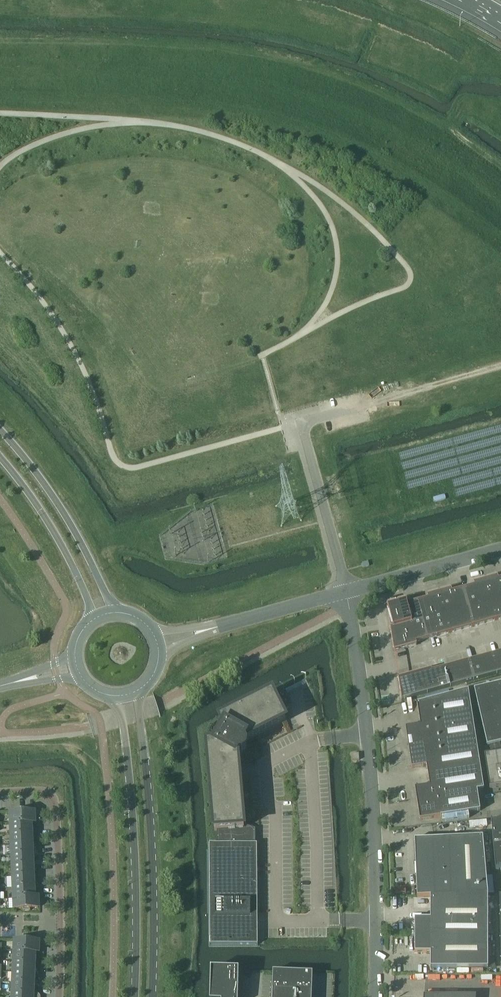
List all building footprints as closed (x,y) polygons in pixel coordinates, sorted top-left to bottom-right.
[(500,599),(500,579),(498,580),(497,578),(498,578),(497,577),(485,580),(491,601),(500,599)] [(468,608),(480,605),(491,601),(485,580),(473,584),(474,584),(474,587),(463,590),(468,608)] [(456,611),(468,608),(463,590),(452,593),(451,590),(439,593),(445,614),(456,611)] [(422,620),(433,617),(445,614),(439,593),(427,596),(427,597),(428,599),(417,602),(422,620)] [(500,619),(500,599),(491,601),(496,621),(500,619)] [(485,624),(496,621),(491,601),(480,605),(485,624)] [(402,626),(411,623),(422,620),(417,602),(407,605),(406,603),(406,602),(397,605),(402,626)] [(400,626),(402,626),(397,605),(387,607),(389,613),(387,614),(390,629),(400,626)] [(473,627),(485,624),(480,605),(468,608),(473,627)] [(462,630),(473,627),(468,608),(456,611),(462,630)] [(450,633),(462,630),(456,611),(445,614),(450,633)] [(439,636),(450,633),(445,614),(433,617),(439,636)] [(427,640),(439,636),(433,617),(422,620),(427,640)] [(416,643),(427,640),(422,620),(411,623),(416,643)] [(416,646),(416,643),(411,623),(402,626),(400,626),(406,649),(408,648),(416,646)] [(394,652),(406,649),(400,626),(390,629),(394,652)] [(500,673),(500,653),(492,655),(497,674),(500,673)] [(486,678),(497,674),(492,655),(481,658),(486,678)] [(474,681),(486,678),(481,658),(469,662),(474,681)] [(463,684),(474,681),(469,662),(457,665),(463,684)] [(451,687),(463,684),(457,665),(446,668),(451,687)] [(402,700),(451,687),(446,668),(432,672),(431,671),(431,670),(398,679),(401,701),(402,701),(402,700)] [(474,689),(487,746),(489,746),(491,754),(484,756),(490,789),(500,787),(500,753),(499,753),(497,744),(500,743),(500,683),(474,689)] [(410,758),(477,747),(468,691),(418,704),(417,704),(420,726),(405,729),(410,758)] [(209,844),(209,862),(210,946),(258,945),(257,844),(255,844),(255,829),(244,826),(238,755),(237,755),(238,753),(239,753),(240,754),(241,754),(242,754),(242,753),(243,753),(244,753),(245,752),(245,751),(246,750),(246,748),(246,747),(246,746),(246,745),(245,745),(245,744),(243,743),(244,741),(245,742),(285,721),(272,695),(220,721),(224,729),(223,730),(221,731),(216,741),(217,741),(215,744),(207,745),(214,832),(217,831),(217,844),(209,844)] [(428,777),(480,768),(477,747),(410,758),(412,769),(426,767),(428,777)] [(477,791),(483,790),(480,768),(428,777),(430,787),(415,789),(416,800),(477,791)] [(480,811),(477,791),(416,800),(420,821),(480,811)] [(11,824),(34,823),(34,813),(27,813),(26,813),(19,813),(11,814),(11,824)] [(493,846),(500,845),(500,820),(491,821),(493,846)] [(12,834),(33,834),(33,828),(31,828),(31,823),(34,823),(11,824),(12,834)] [(12,845),(33,844),(33,839),(31,839),(31,834),(33,834),(12,834),(12,845)] [(488,968),(488,894),(483,837),(414,840),(417,898),(430,897),(430,919),(414,919),(414,953),(430,953),(430,969),(431,969),(431,968),(488,968)] [(13,856),(32,855),(32,850),(34,850),(33,844),(12,845),(13,856)] [(13,867),(32,866),(32,861),(34,861),(34,855),(32,855),(13,856),(13,867)] [(14,878),(33,877),(33,872),(35,872),(34,866),(32,866),(13,867),(14,878)] [(14,888),(33,888),(33,883),(35,883),(35,877),(33,877),(14,878),(14,888)] [(14,899),(37,898),(34,898),(34,893),(36,893),(35,887),(33,888),(14,888),(14,899)] [(37,898),(14,899),(15,909),(21,909),(23,909),(23,911),(30,911),(30,910),(30,909),(32,909),(38,908),(37,898)] [(15,951),(38,952),(38,942),(30,942),(23,941),(15,941),(15,951)] [(38,953),(38,952),(15,951),(14,962),(36,963),(36,957),(34,957),(34,953),(38,953)] [(36,963),(14,962),(14,973),(35,974),(35,968),(33,968),(34,963),(36,963)] [(239,971),(211,970),(210,996),(238,996),(239,971)] [(273,972),(272,996),(312,996),(312,990),(311,990),(312,974),(313,974),(313,973),(273,972)] [(35,980),(35,974),(14,973),(13,984),(33,985),(33,980),(35,980)] [(35,985),(33,985),(13,984),(13,994),(32,995),(33,990),(35,990),(35,985)]
